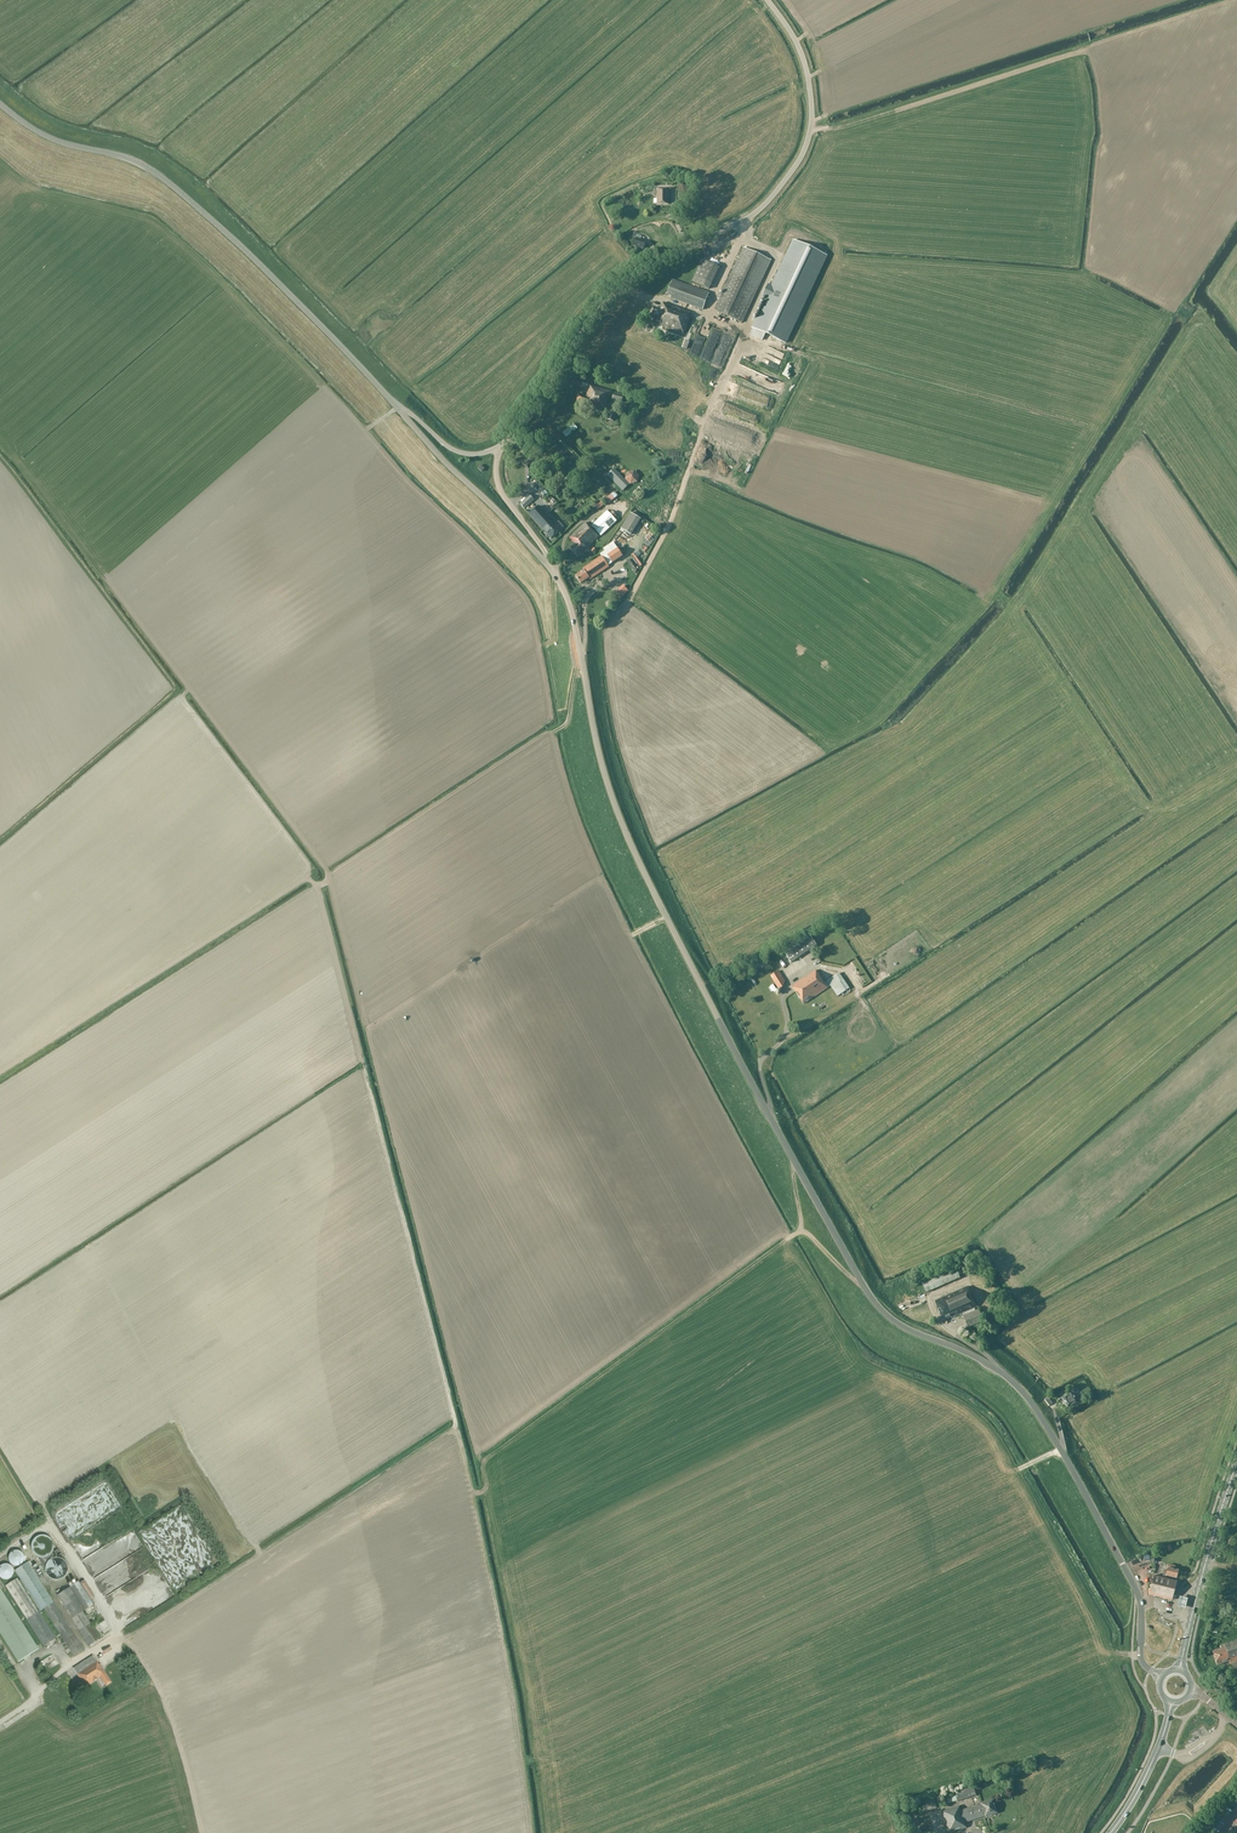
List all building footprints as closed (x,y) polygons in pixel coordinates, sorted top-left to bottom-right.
[(688,185),(678,185),(678,200),(688,200),(688,185)] [(669,189),(657,189),(657,198),(657,204),(668,204),(668,195),(669,195),(669,189)] [(811,228),(818,224),(815,220),(808,224),(811,228)] [(637,235),(634,246),(643,249),(646,242),(641,240),(642,236),(637,235)] [(751,328),(786,344),(813,287),(828,256),(793,240),(786,255),(771,285),(770,285),(768,284),(765,291),(762,296),(764,297),(765,298),(762,305),(751,328)] [(717,258),(726,255),(726,254),(730,253),(728,246),(717,249),(718,253),(716,254),(717,258)] [(744,248),(715,310),(742,323),(772,261),(744,248)] [(698,268),(692,281),(710,289),(719,268),(706,262),(702,270),(698,268)] [(673,280),(667,294),(671,296),(671,298),(703,310),(709,293),(673,280)] [(654,307),(652,315),(658,317),(656,323),(684,334),(692,313),(664,303),(661,310),(654,307)] [(695,337),(700,320),(692,318),(687,335),(695,337)] [(749,381),(752,375),(746,372),(743,378),(749,381)] [(588,390),(586,397),(579,394),(576,401),(584,404),(583,406),(588,407),(588,408),(606,414),(608,407),(606,404),(607,400),(611,399),(613,392),(591,385),(590,390),(588,390)] [(735,399),(752,400),(752,392),(735,391),(735,399)] [(612,400),(621,403),(624,395),(614,392),(612,400)] [(609,412),(607,419),(614,422),(617,414),(609,412)] [(614,471),(609,477),(621,489),(627,484),(614,471)] [(630,485),(637,483),(639,476),(634,471),(627,473),(625,480),(630,485)] [(598,510),(605,504),(606,505),(618,496),(615,492),(603,501),(602,501),(595,507),(598,510)] [(520,504),(524,509),(534,500),(530,495),(520,504)] [(561,530),(539,506),(529,515),(551,539),(561,530)] [(616,520),(615,519),(617,516),(613,512),(610,514),(608,511),(592,526),(601,535),(616,520)] [(631,513),(621,529),(631,535),(641,519),(631,513)] [(571,548),(578,556),(598,536),(586,523),(570,538),(576,543),(571,548)] [(615,538),(622,530),(619,528),(612,536),(615,538)] [(635,548),(640,557),(651,551),(645,542),(635,548)] [(603,549),(606,553),(613,549),(610,544),(603,549)] [(618,549),(615,551),(607,556),(612,563),(622,556),(618,549)] [(640,566),(638,563),(640,562),(636,552),(630,555),(635,568),(640,566)] [(602,556),(598,559),(583,569),(584,570),(575,576),(580,584),(589,578),(590,579),(609,567),(602,556)] [(782,950),(791,963),(817,946),(808,933),(782,950)] [(798,967),(808,961),(805,956),(795,962),(798,967)] [(792,987),(804,1004),(828,987),(816,970),(792,987)] [(771,976),(779,990),(783,988),(784,983),(777,972),(771,976)] [(837,996),(849,988),(839,973),(827,981),(837,996)] [(973,1265),(979,1276),(982,1274),(976,1263),(973,1265)] [(926,1293),(960,1278),(955,1267),(921,1281),(926,1293)] [(977,1306),(968,1287),(935,1302),(944,1321),(952,1317),(958,1314),(977,1306)] [(968,1327),(983,1321),(978,1309),(963,1316),(968,1327)] [(1062,1398),(1068,1408),(1077,1402),(1077,1401),(1080,1400),(1077,1394),(1074,1396),(1071,1392),(1062,1398)] [(140,1535),(182,1508),(183,1509),(184,1508),(181,1503),(138,1531),(140,1535)] [(53,1543),(53,1542),(52,1541),(51,1540),(51,1539),(50,1538),(49,1538),(48,1537),(47,1536),(46,1536),(45,1536),(44,1535),(43,1535),(42,1535),(41,1535),(40,1535),(39,1536),(38,1536),(37,1536),(36,1537),(35,1538),(34,1539),(33,1540),(32,1541),(32,1542),(32,1543),(31,1544),(31,1545),(31,1546),(31,1547),(31,1548),(31,1549),(32,1550),(32,1551),(33,1552),(33,1553),(34,1554),(35,1555),(36,1556),(37,1556),(38,1557),(39,1557),(40,1557),(41,1557),(42,1558),(43,1558),(44,1558),(45,1557),(46,1557),(47,1556),(48,1556),(49,1555),(50,1555),(50,1554),(51,1553),(52,1553),(52,1552),(53,1551),(53,1550),(53,1549),(53,1548),(53,1547),(53,1546),(53,1545),(53,1544),(53,1543)] [(9,1561),(9,1562),(10,1563),(10,1564),(11,1564),(11,1565),(12,1565),(13,1565),(13,1566),(14,1566),(15,1566),(17,1566),(18,1566),(19,1566),(20,1565),(21,1565),(22,1564),(23,1563),(23,1562),(24,1561),(24,1560),(24,1559),(24,1558),(24,1557),(24,1556),(23,1555),(23,1554),(22,1553),(21,1552),(20,1551),(19,1551),(18,1551),(18,1550),(17,1550),(16,1550),(15,1550),(14,1551),(13,1551),(12,1552),(11,1552),(10,1553),(10,1554),(9,1554),(9,1555),(9,1556),(8,1557),(8,1558),(8,1559),(8,1560),(9,1561)] [(46,1571),(46,1572),(46,1573),(47,1574),(47,1575),(48,1576),(49,1577),(50,1578),(51,1578),(51,1579),(52,1579),(53,1579),(54,1580),(55,1580),(56,1580),(57,1580),(58,1580),(59,1580),(60,1579),(61,1579),(62,1579),(62,1578),(63,1578),(64,1577),(65,1576),(66,1575),(66,1574),(67,1573),(67,1572),(67,1571),(67,1570),(68,1569),(68,1568),(68,1567),(67,1566),(67,1565),(66,1564),(66,1563),(65,1562),(65,1561),(64,1561),(63,1560),(62,1559),(61,1558),(60,1558),(59,1558),(58,1558),(57,1558),(56,1558),(55,1558),(54,1558),(53,1558),(52,1558),(51,1559),(50,1559),(50,1560),(49,1561),(48,1561),(47,1562),(47,1563),(46,1564),(46,1565),(46,1566),(45,1566),(45,1567),(45,1568),(45,1569),(45,1570),(46,1571)] [(40,1610),(44,1608),(74,1656),(84,1649),(28,1562),(15,1571),(40,1610)] [(0,1577),(1,1577),(1,1578),(2,1578),(3,1579),(4,1579),(5,1579),(6,1579),(7,1579),(8,1579),(9,1579),(9,1578),(10,1578),(11,1577),(12,1576),(12,1575),(13,1575),(13,1574),(13,1573),(13,1572),(13,1571),(13,1570),(13,1569),(12,1568),(12,1567),(11,1567),(11,1566),(10,1566),(10,1565),(9,1565),(8,1564),(7,1564),(6,1564),(5,1564),(4,1564),(3,1565),(2,1565),(1,1566),(0,1567),(0,1576),(0,1577)] [(37,1564),(32,1567),(39,1578),(44,1575),(37,1564)] [(1166,1578),(1166,1576),(1176,1578),(1178,1570),(1168,1568),(1167,1572),(1163,1572),(1162,1578),(1154,1576),(1149,1594),(1172,1600),(1177,1581),(1166,1578)] [(6,1586),(44,1646),(55,1639),(17,1578),(6,1586)] [(57,1595),(89,1645),(100,1639),(82,1612),(93,1605),(78,1582),(57,1595)] [(18,1662),(39,1649),(0,1588),(0,1633),(18,1662)] [(1188,1598),(1180,1596),(1178,1607),(1185,1609),(1188,1598)] [(1230,1663),(1236,1661),(1236,1641),(1221,1645),(1222,1648),(1213,1651),(1217,1665),(1230,1661),(1230,1663)] [(93,1656),(74,1668),(85,1687),(101,1677),(106,1686),(111,1683),(100,1664),(99,1665),(93,1656)] [(1204,1727),(1192,1734),(1195,1739),(1201,1736),(1207,1733),(1204,1727)] [(957,1800),(958,1801),(976,1795),(973,1785),(954,1791),(956,1795),(951,1796),(953,1802),(957,1800)] [(921,1813),(937,1808),(933,1796),(922,1799),(923,1804),(919,1806),(921,1813)] [(997,1813),(993,1800),(961,1810),(959,1805),(942,1811),(949,1832),(966,1827),(965,1822),(985,1816),(986,1816),(997,1813)]
